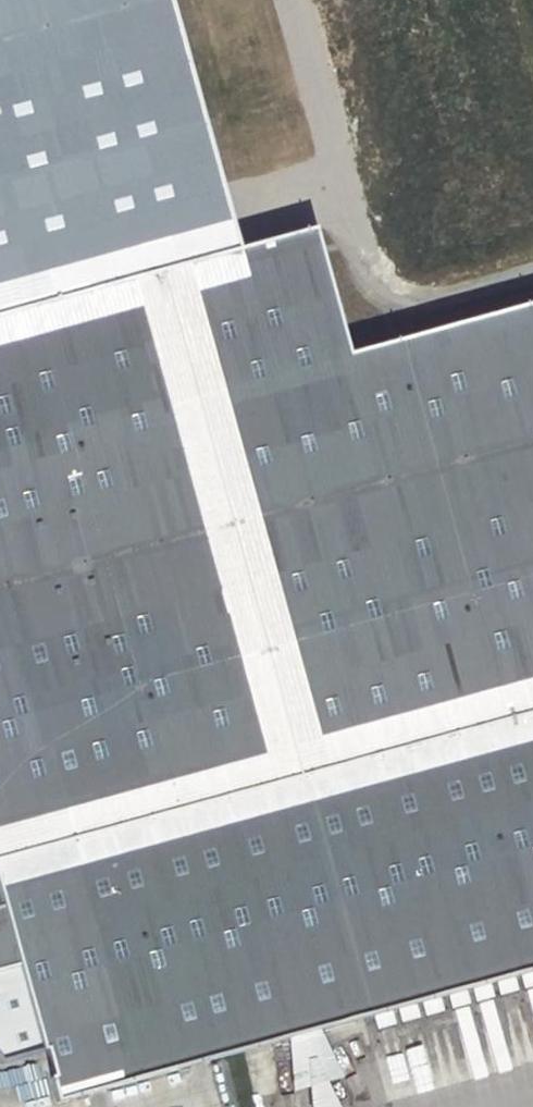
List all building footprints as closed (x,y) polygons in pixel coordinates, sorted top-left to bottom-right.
[(2,1070),(46,1058),(53,1085),(50,1086),(56,1106),(70,1106),(296,1045),(315,1040),(532,979),(532,312),(350,363),(315,237),(0,324),(0,1068),(2,1070)] [(315,1040),(296,1045),(309,1095),(329,1090),(315,1040)]
